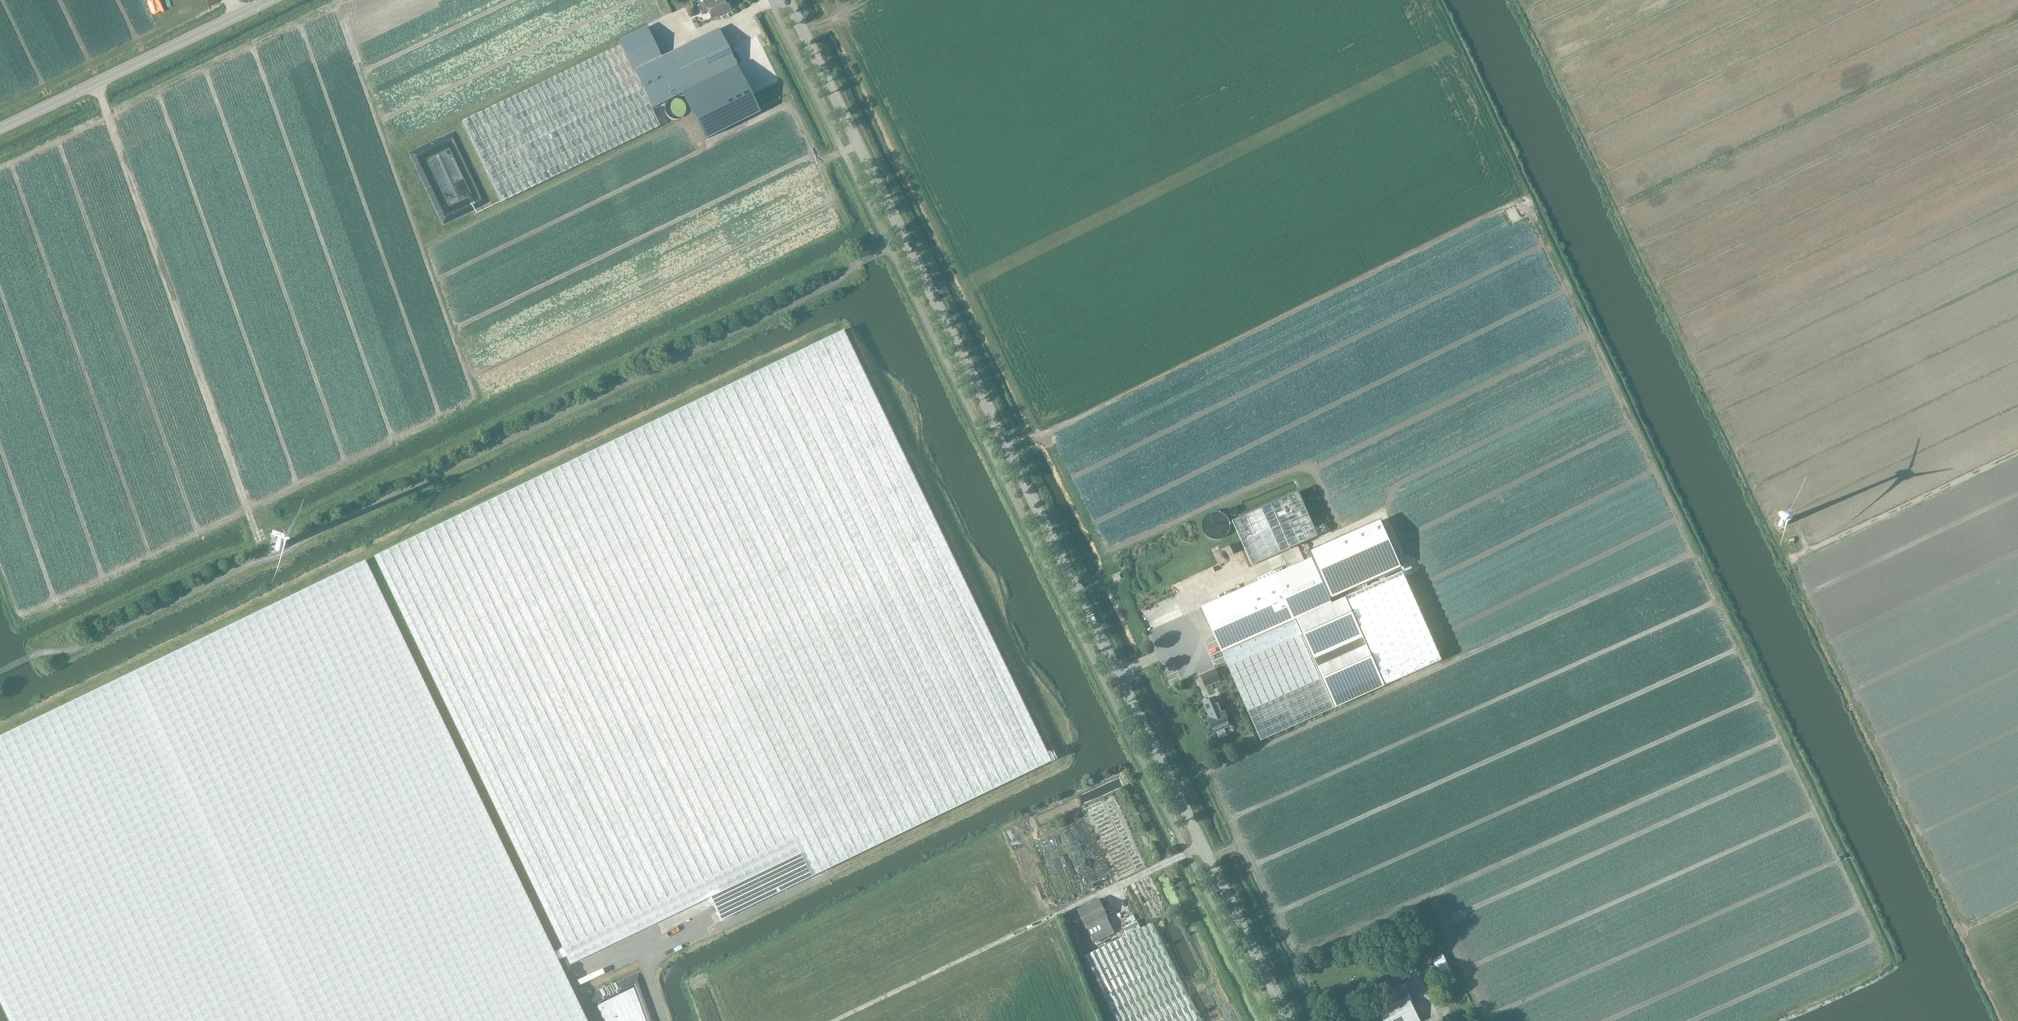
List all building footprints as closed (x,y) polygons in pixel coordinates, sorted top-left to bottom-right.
[(730,9),(726,0),(702,0),(703,2),(697,5),(702,15),(708,12),(711,18),(730,9)] [(634,71),(652,107),(682,92),(705,139),(759,112),(736,65),(728,49),(718,29),(688,44),(652,62),(634,71)] [(621,45),(463,124),(503,205),(661,126),(652,107),(634,71),(621,45)] [(686,113),(686,110),(686,106),(684,103),(682,101),(680,100),(676,99),(672,99),(670,101),(669,102),(667,103),(666,105),(665,107),(665,109),(665,111),(666,113),(668,116),(670,119),(673,120),(675,120),(678,120),(679,120),(682,118),(683,117),(684,116),(686,113)] [(373,558),(566,956),(570,964),(710,897),(721,920),(1049,758),(842,331),(373,558)] [(1317,537),(1298,493),(1233,520),(1252,565),(1317,537)] [(1276,574),(1202,607),(1222,652),(1296,619),(1335,708),(1385,686),(1347,598),(1333,604),(1330,598),(1401,567),(1380,521),(1310,552),(1313,558),(1276,574)] [(252,532),(256,543),(264,540),(261,529),(252,532)] [(1217,566),(1237,565),(1236,554),(1216,556),(1217,566)] [(558,961),(566,956),(373,558),(0,739),(0,1004),(8,1020),(587,1020),(558,961)] [(1442,660),(1403,572),(1346,597),(1347,598),(1385,686),(1442,660)] [(1162,591),(1150,597),(1152,601),(1164,595),(1162,591)] [(1152,601),(1153,608),(1167,604),(1166,597),(1152,601)] [(1296,619),(1222,652),(1248,712),(1261,740),(1335,708),(1296,619)] [(1171,635),(1183,631),(1181,626),(1174,628),(1172,622),(1167,623),(1171,635)] [(1196,672),(1200,670),(1196,661),(1192,662),(1196,672)] [(1202,676),(1206,687),(1221,681),(1216,670),(1202,676)] [(1214,733),(1230,725),(1224,712),(1222,712),(1215,698),(1204,703),(1211,718),(1208,719),(1214,733)] [(1115,933),(1108,918),(1099,899),(1077,910),(1086,928),(1088,928),(1095,943),(1115,933)] [(1153,922),(1141,928),(1138,920),(1123,927),(1127,935),(1084,956),(1115,1020),(1202,1020),(1153,922)] [(1456,981),(1442,954),(1432,960),(1445,986),(1456,981)] [(1408,996),(1378,1011),(1383,1020),(1420,1020),(1408,996)]
